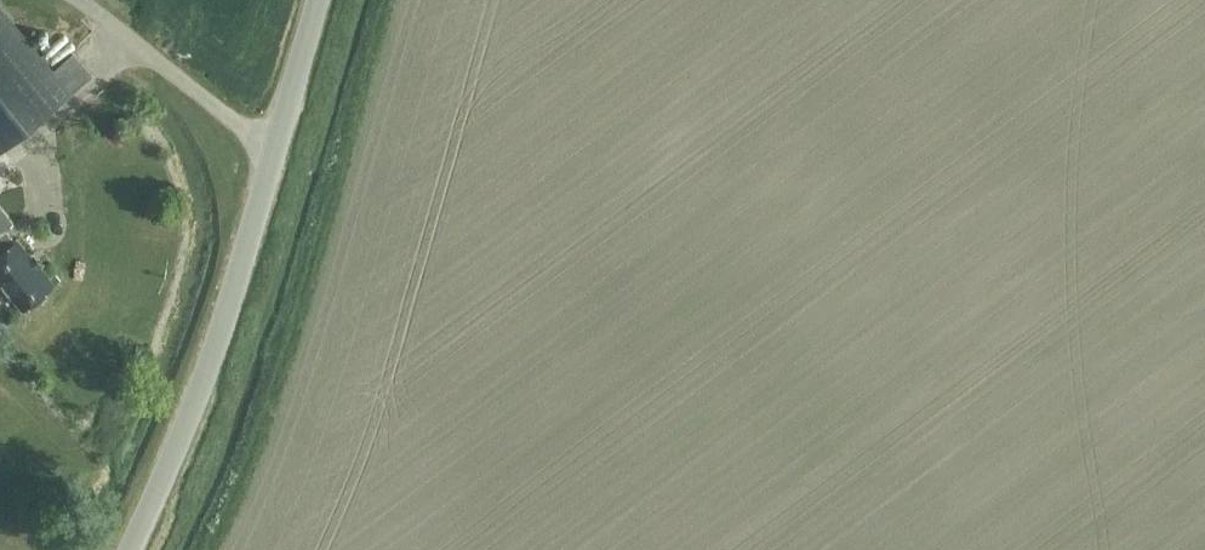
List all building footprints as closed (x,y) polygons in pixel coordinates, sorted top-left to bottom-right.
[(52,71),(0,8),(0,152),(71,94),(52,71)] [(71,94),(93,76),(74,53),(52,71),(71,94)] [(23,306),(53,280),(17,238),(16,239),(5,227),(14,220),(0,204),(0,278),(23,306)]
